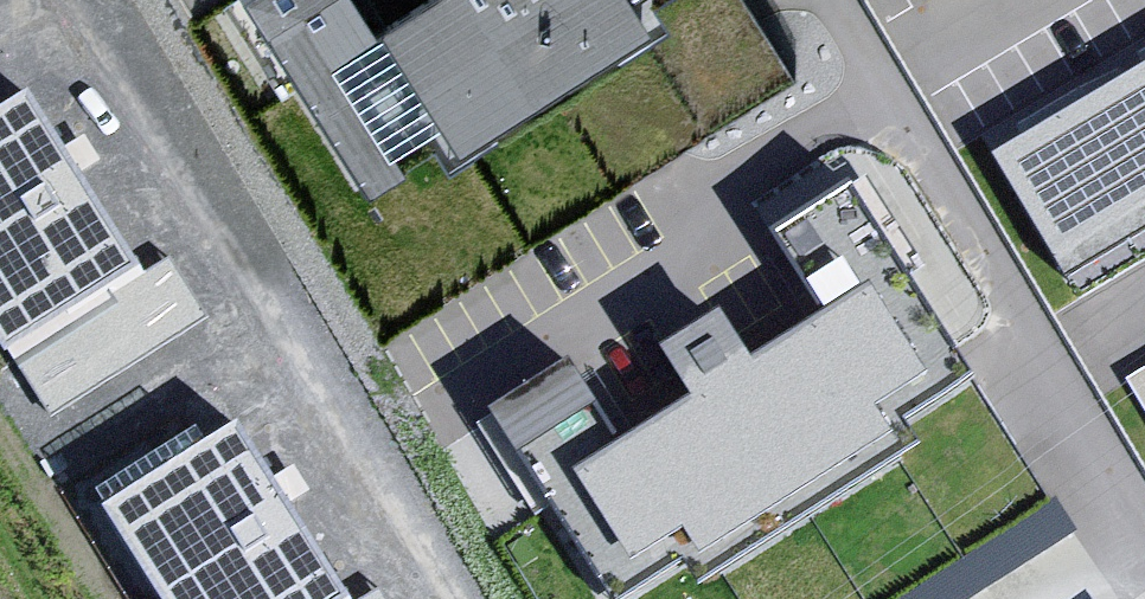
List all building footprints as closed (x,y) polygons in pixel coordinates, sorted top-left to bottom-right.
[(390,32),(460,147),(653,32),(634,0),(444,0),(390,32)] [(1000,163),(1073,285),(1144,242),(1144,77),(1000,163)] [(9,375),(149,288),(34,104),(0,125),(0,360),(9,375)] [(687,415),(578,481),(638,580),(698,543),(710,563),(904,446),(888,421),(933,394),(878,304),(767,372),(732,315),(654,361),(687,415)] [(1129,364),(1144,393),(1144,356),(1129,364)] [(521,453),(604,403),(576,358),(494,408),(521,453)] [(165,598),(335,598),(251,450),(122,522),(165,598)]
